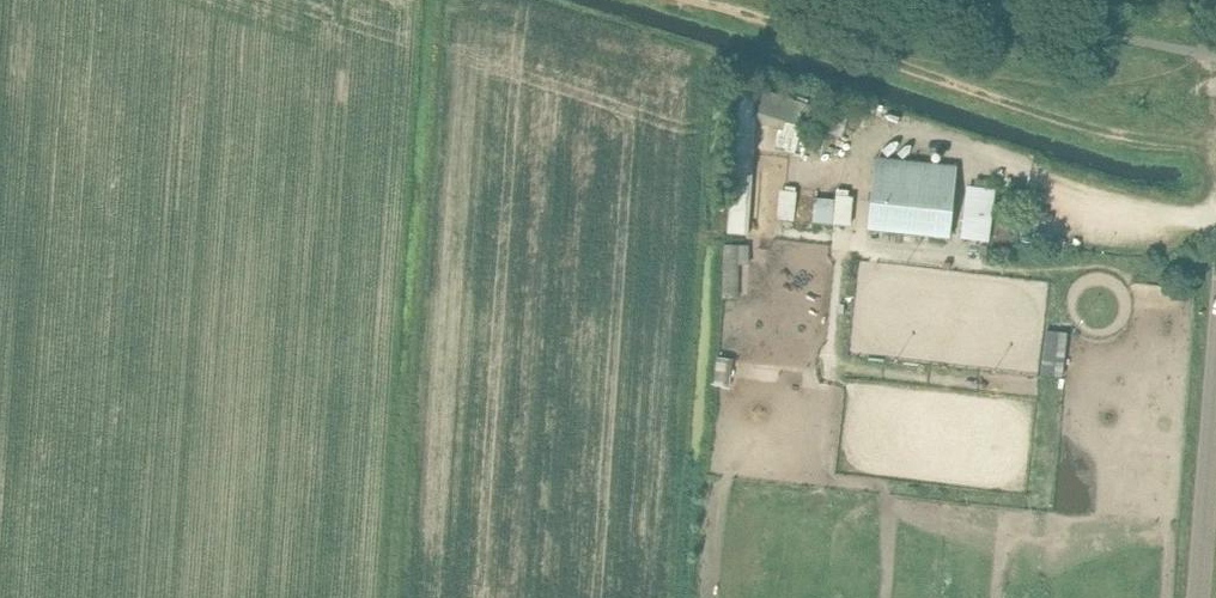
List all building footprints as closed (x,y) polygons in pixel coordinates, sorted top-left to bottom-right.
[(957,166),(876,158),(868,229),(949,238),(957,166)] [(750,178),(735,178),(734,232),(749,232),(750,178)] [(990,241),(999,188),(970,183),(961,236),(990,241)] [(781,189),(779,218),(795,219),(798,190),(781,189)] [(816,193),(814,222),(853,223),(854,195),(816,193)] [(736,276),(742,245),(730,243),(724,274),(736,276)]
